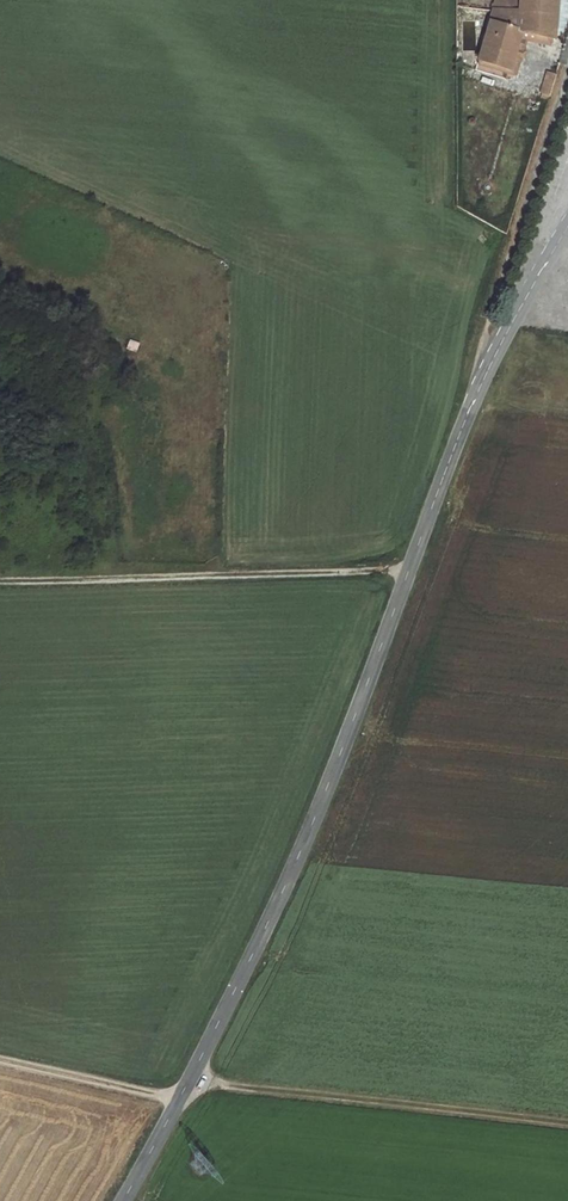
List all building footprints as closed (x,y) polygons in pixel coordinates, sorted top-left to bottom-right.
[(520,32),(551,37),(554,0),(495,0),(477,61),(509,71),(520,32)] [(545,72),(540,94),(548,96),(555,74),(545,72)]
